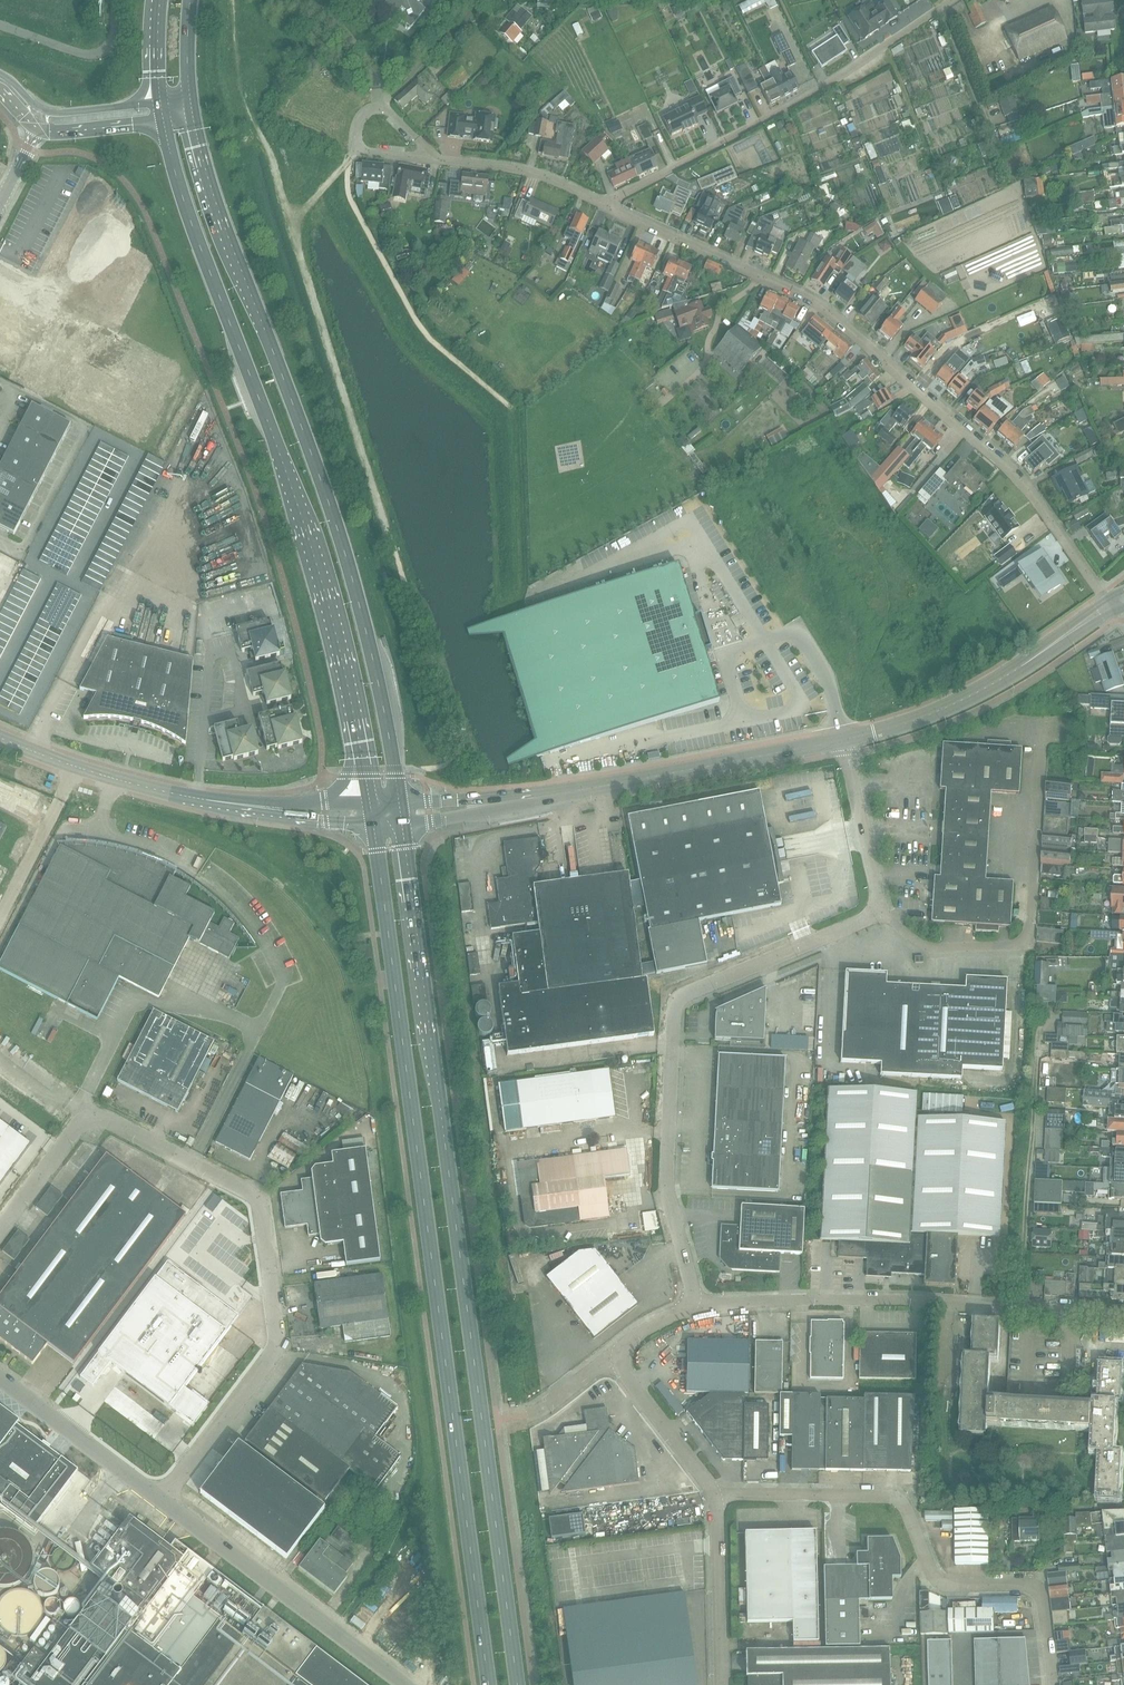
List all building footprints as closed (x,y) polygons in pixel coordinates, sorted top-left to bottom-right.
[(408,31),(410,29),(411,29),(424,12),(423,12),(423,8),(420,5),(415,6),(420,0),(391,0),(385,9),(384,12),(387,14),(389,12),(394,16),(395,15),(402,21),(401,22),(406,26),(405,28),(408,31)] [(739,6),(742,11),(765,0),(750,0),(739,6)] [(969,15),(975,28),(987,22),(977,0),(967,5),(971,14),(969,15)] [(1085,33),(1114,30),(1113,17),(1112,17),(1112,12),(1111,0),(1098,0),(1082,2),(1083,15),(1084,20),(1085,33)] [(864,8),(849,18),(864,40),(874,34),(872,32),(884,24),(885,25),(897,17),(887,2),(876,10),(872,4),(864,9),(864,8)] [(508,39),(512,42),(521,32),(517,29),(521,24),(524,26),(531,16),(522,8),(516,15),(514,14),(512,13),(506,20),(509,23),(501,34),(508,40),(508,39)] [(1005,29),(1019,60),(1066,39),(1051,8),(1005,29)] [(791,48),(799,45),(791,26),(782,30),(791,48)] [(833,30),(837,36),(811,53),(822,68),(847,51),(844,46),(849,42),(839,26),(833,30)] [(782,53),(789,67),(796,64),(782,33),(772,38),(780,55),(782,53)] [(441,101),(447,106),(456,96),(453,92),(468,77),(455,64),(439,80),(450,91),(441,101)] [(735,69),(748,94),(758,89),(745,64),(735,69)] [(759,70),(766,84),(760,87),(769,105),(784,97),(775,79),(772,81),(769,75),(769,76),(769,74),(765,67),(759,70)] [(779,69),(769,74),(769,76),(769,75),(772,81),(775,79),(784,97),(799,90),(790,72),(782,76),(779,69)] [(364,75),(360,80),(365,85),(369,80),(364,75)] [(709,98),(717,114),(725,110),(729,109),(728,108),(737,104),(733,97),(741,94),(733,77),(717,85),(721,92),(709,98)] [(418,79),(402,93),(394,100),(402,109),(417,96),(425,105),(433,97),(418,79)] [(1112,94),(1123,93),(1123,79),(1094,83),(1095,90),(1111,88),(1112,94)] [(550,104),(555,109),(565,100),(571,106),(576,102),(565,90),(550,104)] [(1113,108),(1123,107),(1123,93),(1112,94),(1087,97),(1088,104),(1107,102),(1107,109),(1113,108)] [(662,119),(671,136),(682,131),(683,132),(698,125),(695,119),(707,112),(700,96),(686,103),(688,106),(662,119)] [(539,115),(535,136),(544,138),(548,116),(555,109),(550,104),(539,115)] [(1107,109),(1088,111),(1082,113),(1082,118),(1103,116),(1104,129),(1123,127),(1123,107),(1113,108),(1107,109)] [(464,120),(465,118),(465,116),(450,114),(447,137),(462,139),(462,136),(479,138),(478,141),(492,143),(494,129),(497,129),(498,120),(495,120),(495,117),(476,115),(475,122),(464,120)] [(908,118),(903,120),(909,138),(914,136),(908,118)] [(896,125),(902,133),(907,130),(901,121),(896,125)] [(556,133),(558,133),(555,146),(547,144),(548,142),(540,140),(538,153),(542,154),(542,155),(544,156),(544,155),(568,160),(575,126),(558,122),(556,133)] [(652,137),(646,124),(637,128),(643,141),(652,137)] [(713,130),(716,138),(725,135),(722,127),(713,130)] [(1097,130),(1090,131),(1081,132),(1082,145),(1070,146),(1070,153),(1083,151),(1099,144),(1097,130)] [(583,152),(594,164),(608,151),(597,139),(583,152)] [(1123,155),(1123,146),(1110,148),(1110,156),(1123,155)] [(629,159),(631,163),(637,177),(658,167),(650,149),(629,159)] [(637,177),(631,163),(629,159),(618,164),(617,170),(607,174),(614,188),(637,177)] [(379,183),(379,189),(389,190),(392,167),(384,166),(384,165),(362,163),(361,182),(379,183)] [(425,170),(400,166),(397,177),(398,177),(394,198),(400,199),(404,196),(406,186),(428,191),(431,176),(424,175),(425,170)] [(732,167),(697,181),(701,191),(717,184),(718,186),(737,178),(732,167)] [(831,178),(842,173),(839,168),(828,173),(831,178)] [(1123,186),(1123,168),(1118,169),(1119,179),(1113,179),(1114,187),(1123,186)] [(450,183),(449,197),(463,198),(461,198),(462,193),(475,195),(474,200),(476,202),(480,202),(483,201),(483,195),(487,196),(486,200),(485,200),(485,201),(489,201),(491,190),(493,191),(494,184),(487,183),(488,178),(463,175),(462,183),(452,181),(450,181),(450,183)] [(1036,179),(1023,181),(1026,198),(1038,197),(1036,179)] [(660,197),(659,196),(657,199),(658,199),(655,207),(654,207),(656,208),(656,210),(661,212),(662,210),(669,214),(670,211),(681,216),(691,193),(677,186),(673,196),(666,193),(663,199),(660,198),(660,197)] [(1075,194),(1076,204),(1094,202),(1093,192),(1075,194)] [(1116,200),(1123,199),(1123,192),(1115,193),(1116,200)] [(696,224),(695,225),(701,228),(700,230),(706,233),(708,230),(709,231),(716,216),(718,217),(723,207),(721,206),(722,202),(703,193),(697,207),(702,210),(701,212),(701,213),(698,212),(696,217),(698,218),(696,224)] [(949,197),(944,200),(949,211),(954,209),(949,197)] [(1116,200),(1108,201),(1109,209),(1117,208),(1117,206),(1123,205),(1123,199),(1116,200)] [(534,227),(537,221),(551,228),(558,211),(543,205),(543,206),(530,200),(529,203),(522,200),(514,218),(534,227)] [(434,222),(444,223),(447,204),(436,203),(434,222)] [(728,210),(722,223),(728,225),(725,230),(728,231),(724,238),(737,244),(743,231),(746,225),(739,222),(745,210),(737,206),(728,210)] [(566,247),(557,267),(567,271),(571,264),(569,263),(588,220),(577,215),(570,229),(567,228),(563,237),(571,240),(568,248),(566,247)] [(763,254),(769,257),(771,252),(777,255),(783,243),(779,241),(783,234),(773,229),(775,225),(760,218),(756,227),(752,236),(760,239),(759,242),(754,252),(763,256),(763,254)] [(1121,227),(1123,226),(1123,220),(1109,221),(1110,228),(1121,227)] [(874,233),(877,239),(884,234),(876,222),(864,230),(868,237),(874,233)] [(1045,222),(1035,223),(1038,236),(1046,235),(1045,222)] [(845,231),(855,232),(861,228),(854,224),(846,223),(845,231)] [(751,225),(747,233),(752,236),(756,227),(751,225)] [(1121,227),(1110,228),(1106,229),(1106,235),(1123,233),(1123,226),(1121,227)] [(599,230),(594,240),(589,251),(598,255),(597,258),(610,264),(606,274),(603,279),(611,282),(613,277),(619,265),(612,262),(621,240),(610,235),(611,234),(609,233),(608,235),(600,231),(600,230),(599,230)] [(809,266),(806,264),(814,248),(816,249),(822,239),(811,233),(805,243),(799,240),(785,267),(797,273),(797,274),(799,275),(799,274),(803,276),(809,266)] [(890,248),(899,245),(896,236),(886,239),(890,248)] [(627,281),(632,283),(648,248),(638,243),(630,260),(635,263),(627,281)] [(648,248),(632,283),(631,284),(637,287),(646,267),(651,270),(659,253),(648,248)] [(1046,252),(1048,263),(1056,262),(1055,256),(1073,254),(1073,248),(1046,252)] [(1116,256),(1123,255),(1123,248),(1112,249),(1113,255),(1116,255),(1116,256)] [(853,257),(841,249),(835,259),(833,262),(826,258),(817,271),(811,281),(822,288),(829,279),(837,266),(842,270),(853,257)] [(866,268),(853,257),(842,270),(848,275),(839,286),(841,288),(835,295),(847,305),(854,297),(858,292),(851,286),(866,268)] [(662,291),(658,299),(664,301),(667,294),(681,263),(671,259),(663,275),(668,278),(662,291)] [(969,276),(975,273),(969,260),(949,270),(952,276),(965,269),(969,276)] [(708,261),(704,268),(718,275),(721,267),(708,261)] [(662,305),(660,309),(687,302),(686,299),(681,297),(686,286),(684,285),(687,278),(691,268),(681,263),(667,294),(664,301),(662,305)] [(1057,265),(1058,276),(1077,275),(1076,263),(1057,265)] [(655,271),(649,285),(655,288),(657,283),(661,274),(657,272),(655,271)] [(728,277),(719,280),(722,287),(730,285),(728,277)] [(888,282),(882,277),(873,289),(879,293),(888,282)] [(916,301),(932,315),(947,297),(930,283),(916,301)] [(620,287),(613,284),(604,304),(611,307),(620,287)] [(1110,285),(1111,292),(1123,291),(1123,284),(1110,285)] [(1061,292),(1062,306),(1071,305),(1069,291),(1061,292)] [(770,327),(773,322),(768,319),(770,314),(779,297),(768,292),(759,308),(765,311),(762,316),(761,316),(759,321),(770,327)] [(872,296),(865,306),(857,314),(871,326),(886,307),(872,296)] [(768,319),(773,322),(778,325),(790,302),(779,297),(770,314),(768,319)] [(790,302),(778,325),(779,325),(776,331),(781,334),(787,325),(790,326),(800,308),(790,302)] [(700,304),(700,303),(675,312),(680,327),(688,325),(690,332),(690,333),(708,326),(705,318),(709,317),(707,310),(703,312),(700,304)] [(899,308),(886,323),(879,332),(890,341),(902,327),(897,322),(905,313),(899,308)] [(654,315),(657,322),(673,316),(670,309),(654,315)] [(914,336),(904,347),(913,354),(910,358),(922,367),(929,359),(937,349),(939,350),(941,347),(942,347),(947,341),(968,332),(960,314),(949,318),(955,330),(943,336),(942,335),(937,342),(935,341),(935,340),(927,334),(920,342),(914,336)] [(815,317),(801,334),(819,349),(826,340),(827,341),(834,332),(815,317)] [(988,323),(994,337),(1008,331),(1002,317),(988,323)] [(1062,318),(1046,325),(1055,344),(1071,337),(1062,318)] [(714,351),(740,373),(763,346),(737,324),(714,351)] [(828,342),(825,345),(834,352),(833,353),(842,360),(852,347),(834,332),(827,341),(828,342)] [(1123,342),(1123,334),(1073,338),(1076,346),(1123,342)] [(941,347),(939,350),(923,369),(933,377),(944,364),(939,360),(948,349),(946,347),(944,349),(942,347),(941,347)] [(767,358),(795,382),(798,378),(774,358),(777,355),(773,351),(767,358)] [(958,351),(942,370),(935,378),(946,387),(968,360),(958,351)] [(977,368),(986,365),(984,358),(970,362),(948,388),(958,397),(969,383),(964,379),(972,369),(975,371),(977,368)] [(848,371),(842,376),(847,382),(857,372),(859,375),(864,380),(865,382),(869,386),(880,376),(865,359),(858,366),(850,372),(848,370),(848,371)] [(1064,377),(1056,381),(1061,391),(1069,387),(1064,377)] [(978,379),(971,386),(976,390),(982,383),(978,379)] [(976,413),(988,399),(992,397),(1011,387),(1007,381),(1002,384),(988,391),(989,392),(984,396),(978,391),(966,404),(976,413)] [(846,399),(831,407),(836,417),(852,409),(855,406),(855,408),(874,397),(863,384),(846,399)] [(874,397),(855,408),(858,413),(870,406),(871,406),(874,404),(878,411),(893,401),(886,390),(877,395),(874,397)] [(984,408),(973,421),(988,434),(999,420),(1012,409),(1001,399),(1000,401),(997,399),(993,404),(990,401),(984,407),(984,408)] [(884,428),(877,436),(890,447),(896,440),(888,434),(896,424),(903,429),(915,414),(904,404),(895,415),(890,411),(879,424),(884,428)] [(32,405),(0,466),(0,528),(14,535),(71,425),(32,405)] [(996,434),(1005,441),(1024,419),(1031,416),(1035,414),(1031,406),(1023,411),(1011,425),(1006,422),(996,434)] [(1083,409),(1074,414),(1079,424),(1082,423),(1086,430),(1092,427),(1083,409)] [(861,416),(865,422),(873,418),(869,412),(861,416)] [(1024,419),(1005,441),(1013,448),(1018,443),(1019,444),(1020,443),(1019,442),(1024,436),(1020,433),(1028,423),(1033,418),(1031,416),(1024,419)] [(1123,432),(1123,418),(1113,424),(1119,435),(1123,432)] [(898,448),(879,468),(862,453),(857,460),(878,493),(890,479),(903,464),(909,457),(933,429),(922,420),(911,434),(916,439),(904,453),(898,448)] [(1042,426),(1040,424),(1031,432),(1026,438),(1030,441),(1036,437),(1046,430),(1048,428),(1044,424),(1042,426)] [(851,431),(859,443),(868,437),(860,425),(851,431)] [(766,437),(773,449),(788,440),(782,428),(766,437)] [(943,438),(933,429),(909,457),(903,464),(908,469),(912,464),(926,448),(931,452),(943,438)] [(841,437),(849,449),(858,442),(851,431),(841,437)] [(1032,455),(1023,463),(1033,474),(1045,463),(1048,466),(1060,456),(1042,436),(1027,449),(1032,455)] [(696,438),(688,444),(695,453),(703,446),(696,438)] [(98,448),(112,455),(115,449),(101,442),(98,448)] [(1090,452),(1095,461),(1105,454),(1100,446),(1090,452)] [(109,461),(112,455),(98,448),(95,454),(109,461)] [(129,456),(115,449),(112,455),(126,462),(129,456)] [(1073,458),(1077,464),(1092,457),(1088,450),(1073,458)] [(106,467),(109,461),(95,454),(92,460),(106,467)] [(145,461),(163,470),(166,464),(149,454),(145,461)] [(123,468),(126,462),(112,455),(109,461),(123,468)] [(103,473),(106,467),(92,460),(89,466),(103,473)] [(120,474),(123,468),(109,461),(106,467),(120,474)] [(160,476),(163,470),(145,461),(142,467),(160,476)] [(952,486),(954,484),(957,480),(974,494),(979,488),(980,489),(982,486),(982,485),(985,482),(960,461),(953,469),(944,480),(952,486)] [(100,479),(103,473),(89,466),(86,472),(100,479)] [(116,480),(120,474),(106,467),(103,473),(116,480)] [(157,483),(160,476),(142,467),(139,474),(157,483)] [(1091,481),(1082,485),(1077,477),(1079,476),(1075,467),(1052,478),(1057,488),(1063,485),(1065,490),(1064,490),(1070,503),(1075,501),(1079,500),(1087,495),(1096,491),(1091,481)] [(940,470),(919,495),(927,502),(941,486),(933,479),(940,471),(940,470)] [(96,485),(100,479),(86,472),(83,478),(96,485)] [(113,486),(116,480),(103,473),(100,479),(113,486)] [(135,480),(153,489),(157,483),(139,474),(135,480)] [(79,484),(93,491),(96,485),(83,478),(79,484)] [(96,485),(110,492),(113,486),(100,479),(96,485)] [(153,489),(135,480),(132,486),(150,496),(153,489)] [(90,497),(93,491),(79,484),(76,490),(90,497)] [(107,498),(110,492),(96,485),(93,491),(107,498)] [(146,502),(150,496),(132,486),(129,493),(146,502)] [(87,503),(90,497),(76,490),(73,496),(87,503)] [(104,504),(107,498),(93,491),(90,497),(104,504)] [(143,508),(146,502),(129,493),(125,499),(143,508)] [(84,509),(87,503),(73,496),(70,502),(84,509)] [(101,510),(104,504),(90,497),(87,503),(101,510)] [(122,506),(140,515),(143,508),(125,499),(122,506)] [(67,507),(81,515),(84,509),(70,502),(67,507)] [(98,516),(101,510),(87,503),(84,509),(98,516)] [(1002,505),(985,518),(1002,540),(1019,527),(1013,520),(1014,520),(1008,512),(1008,513),(1002,505)] [(136,521),(140,515),(122,506),(119,512),(136,521)] [(78,521),(81,515),(67,507),(64,513),(78,521)] [(1076,521),(1078,519),(1081,524),(1091,518),(1085,507),(1072,514),(1076,521)] [(95,522),(98,516),(84,509),(81,515),(95,522)] [(133,528),(136,521),(119,512),(115,519),(133,528)] [(61,519),(75,526),(78,521),(64,513),(61,519)] [(1118,532),(1105,514),(1085,528),(1101,550),(1103,552),(1104,551),(1104,552),(1108,549),(1108,548),(1109,547),(1107,544),(1105,540),(1110,536),(1112,539),(1112,538),(1113,540),(1115,539),(1115,540),(1119,537),(1119,536),(1120,535),(1117,532),(1118,532)] [(92,528),(95,522),(81,515),(78,521),(92,528)] [(58,525),(72,532),(75,526),(61,519),(58,525)] [(112,525),(130,534),(133,528),(115,519),(112,525)] [(89,534),(92,528),(78,521),(75,526),(89,534)] [(926,522),(919,529),(930,538),(936,531),(926,522)] [(69,538),(72,532),(58,525),(55,531),(69,538)] [(126,541),(130,534),(112,525),(109,531),(126,541)] [(86,540),(89,534),(75,526),(72,532),(86,540)] [(66,544),(69,538),(55,531),(52,537),(66,544)] [(105,538),(123,547),(126,541),(109,531),(105,538)] [(83,546),(86,540),(72,532),(69,538),(83,546)] [(63,550),(66,544),(52,537),(49,543),(63,550)] [(79,552),(83,546),(69,538),(66,544),(79,552)] [(120,553),(123,547),(105,538),(102,544),(120,553)] [(59,556),(63,550),(49,543),(46,549),(59,556)] [(63,550),(76,557),(79,552),(66,544),(63,550)] [(116,560),(120,553),(102,544),(99,551),(116,560)] [(1009,546),(995,557),(1001,566),(1015,555),(1009,546)] [(42,555),(56,562),(59,556),(46,549),(42,555)] [(59,556),(73,563),(76,557),(63,550),(59,556)] [(95,557),(113,566),(116,560),(99,551),(95,557)] [(1038,553),(1018,567),(1018,568),(1023,575),(1029,583),(1037,577),(1048,593),(1060,585),(1060,584),(1064,581),(1058,573),(1054,576),(1038,553)] [(53,568),(56,562),(42,555),(39,561),(53,568)] [(70,569),(73,563),(59,556),(56,562),(70,569)] [(110,573),(113,566),(95,557),(92,564),(110,573)] [(67,575),(70,569),(56,562),(53,568),(67,575)] [(961,576),(965,581),(982,568),(978,563),(961,576)] [(106,579),(110,573),(92,564),(89,570),(106,579)] [(701,615),(694,617),(688,618),(677,582),(678,566),(497,621),(497,622),(499,621),(540,756),(538,756),(538,757),(720,702),(709,689),(698,653),(704,651),(711,649),(701,615)] [(23,570),(20,576),(38,586),(41,579),(23,570)] [(103,586),(106,579),(89,570),(85,576),(103,586)] [(1005,577),(1000,580),(1005,588),(1012,582),(1007,575),(1005,577)] [(20,576),(17,583),(35,592),(38,586),(20,576)] [(100,592),(103,586),(85,576),(82,583),(100,592)] [(17,583),(13,589),(31,599),(35,592),(17,583)] [(58,583),(55,589),(67,595),(70,589),(58,583)] [(13,589),(10,596),(28,605),(31,599),(13,589)] [(55,589),(52,595),(64,601),(67,595),(55,589)] [(70,589),(67,595),(79,601),(82,595),(70,589)] [(185,591),(179,602),(197,612),(203,601),(185,591)] [(52,595),(49,601),(61,607),(64,601),(52,595)] [(67,595),(64,601),(75,607),(79,601),(67,595)] [(10,596),(7,602),(25,611),(28,605),(10,596)] [(49,601),(46,607),(57,613),(61,607),(49,601)] [(64,601),(61,607),(72,613),(75,607),(64,601)] [(7,602),(3,609),(21,618),(25,611),(7,602)] [(46,607),(42,613),(54,619),(57,613),(46,607)] [(61,607),(57,613),(69,619),(72,613),(61,607)] [(3,609),(0,615),(18,624),(21,618),(3,609)] [(42,613),(39,619),(51,625),(54,619),(42,613)] [(57,613),(54,619),(66,625),(69,619),(57,613)] [(0,615),(0,623),(14,631),(18,624),(0,615)] [(39,619),(36,625),(48,631),(51,625),(39,619)] [(54,619),(51,625),(63,631),(66,625),(54,619)] [(272,631),(269,621),(236,629),(242,653),(253,650),(256,661),(280,655),(274,631),(272,631)] [(11,637),(14,631),(0,623),(0,631),(11,637)] [(36,625),(33,631),(45,637),(48,631),(36,625)] [(51,625),(48,631),(60,637),(63,631),(51,625)] [(8,644),(11,637),(0,631),(0,640),(8,644)] [(33,631),(30,637),(42,643),(45,637),(33,631)] [(48,631),(45,637),(57,643),(60,637),(48,631)] [(30,637),(27,643),(39,649),(42,643),(30,637)] [(45,637),(42,643),(54,649),(57,643),(45,637)] [(126,720),(133,721),(141,723),(148,725),(154,727),(161,730),(167,733),(173,736),(179,740),(186,745),(188,718),(194,660),(107,639),(80,690),(97,695),(84,719),(89,718),(96,718),(101,718),(108,718),(113,718),(121,719),(126,720)] [(27,643),(24,649),(36,655),(39,649),(27,643)] [(42,643),(39,649),(51,655),(54,649),(42,643)] [(1099,648),(1088,652),(1090,658),(1101,655),(1099,648)] [(24,649),(21,654),(33,661),(36,655),(24,649)] [(39,649),(36,655),(48,661),(51,655),(39,649)] [(1123,684),(1112,654),(1113,654),(1113,653),(1095,659),(1098,668),(1099,668),(1103,681),(1102,681),(1106,691),(1123,685),(1123,684)] [(21,654),(18,660),(30,667),(33,661),(21,654)] [(36,655),(33,661),(45,667),(48,661),(36,655)] [(18,660),(15,666),(27,673),(30,667),(18,660)] [(33,661),(30,667),(42,673),(45,667),(33,661)] [(264,694),(267,705),(291,699),(285,675),(283,675),(280,665),(247,673),(253,696),(264,694)] [(15,666),(12,672),(23,679),(27,673),(15,666)] [(30,667),(27,673),(38,679),(42,673),(30,667)] [(12,672),(9,678),(20,684),(23,679),(12,672)] [(27,673),(23,679),(35,685),(38,679),(27,673)] [(9,678),(5,684),(17,690),(20,684),(9,678)] [(23,679),(20,684),(32,691),(35,685),(23,679)] [(5,684),(2,690),(14,696),(17,690),(5,684)] [(20,684),(17,690),(29,697),(32,691),(20,684)] [(0,695),(0,697),(11,702),(14,696),(2,690),(0,695)] [(17,690),(14,696),(26,703),(29,697),(17,690)] [(1123,736),(1123,696),(1114,696),(1092,695),(1091,707),(1112,709),(1111,735),(1108,738),(1108,741),(1110,744),(1119,744),(1122,742),(1122,736),(1123,736)] [(14,696),(11,702),(23,708),(26,703),(14,696)] [(8,708),(11,702),(0,697),(0,704),(8,708)] [(11,702),(8,708),(20,714),(23,708),(11,702)] [(258,717),(267,750),(278,747),(278,749),(302,743),(296,719),(294,719),(292,708),(258,717)] [(214,728),(223,761),(233,758),(234,760),(258,754),(252,730),(240,733),(238,722),(214,728)] [(1019,794),(1021,749),(1010,748),(1011,742),(987,741),(987,746),(942,743),(940,789),(945,789),(939,877),(934,877),(931,922),(975,925),(975,931),(998,932),(999,927),(1010,928),(1013,882),(985,880),(991,792),(1019,794)] [(1116,768),(1115,774),(1102,773),(1102,782),(1123,784),(1123,775),(1123,768),(1116,768)] [(1046,794),(1057,794),(1070,795),(1071,781),(1047,780),(1046,794)] [(1123,784),(1123,792),(1113,791),(1112,802),(1122,803),(1123,803),(1123,784)] [(645,906),(650,930),(648,931),(654,962),(656,972),(656,974),(685,968),(677,925),(735,914),(781,905),(777,884),(784,883),(773,829),(767,830),(759,791),(628,816),(640,880),(645,906)] [(1045,802),(1044,816),(1071,817),(1072,803),(1045,802)] [(1122,803),(1122,814),(1110,814),(1110,819),(1123,820),(1123,803),(1122,803)] [(1071,817),(1044,816),(1043,834),(1070,835),(1071,817)] [(1043,834),(1042,849),(1071,851),(1072,835),(1070,835),(1043,834)] [(500,903),(488,905),(491,929),(525,925),(527,936),(512,937),(519,985),(499,987),(508,1055),(654,1036),(646,980),(642,980),(641,975),(656,972),(654,962),(640,965),(632,908),(645,906),(640,880),(629,882),(628,874),(534,887),(532,873),(535,873),(540,865),(540,863),(543,863),(540,841),(537,841),(537,839),(506,843),(507,845),(504,846),(508,877),(511,876),(511,878),(497,880),(500,903)] [(1123,853),(1123,840),(1109,839),(1108,852),(1123,853)] [(0,963),(0,970),(97,1020),(119,978),(159,998),(189,938),(229,959),(240,938),(230,933),(235,923),(224,918),(219,928),(210,923),(215,913),(185,898),(190,888),(172,879),(176,873),(166,868),(157,864),(158,860),(157,861),(148,857),(148,856),(146,859),(137,856),(127,853),(117,850),(107,848),(97,846),(86,845),(76,845),(65,845),(59,845),(60,846),(0,963)] [(1071,851),(1042,849),(1041,865),(1042,865),(1065,866),(1070,866),(1071,851)] [(1123,860),(1114,860),(1113,866),(1123,867),(1123,855),(1123,860)] [(1065,866),(1042,865),(1041,874),(1064,876),(1065,866)] [(1123,876),(1114,876),(1114,883),(1123,884),(1123,885),(1123,871),(1123,876)] [(459,885),(462,913),(474,911),(471,884),(459,885)] [(1114,890),(1113,914),(1123,915),(1123,890),(1114,890)] [(1040,918),(1051,919),(1054,919),(1054,912),(1040,911),(1040,918)] [(1123,931),(1123,917),(1117,917),(1116,923),(1114,923),(1114,930),(1123,931)] [(1065,931),(1038,929),(1037,943),(1064,945),(1065,931)] [(1123,950),(1123,933),(1111,932),(1111,937),(1118,938),(1117,950),(1123,950)] [(357,947),(359,961),(371,959),(369,946),(357,947)] [(1097,953),(1097,968),(1114,968),(1113,952),(1097,953)] [(468,955),(470,976),(480,974),(477,954),(468,955)] [(1036,985),(1047,986),(1048,964),(1037,963),(1036,985)] [(681,986),(707,973),(705,968),(679,981),(681,986)] [(841,1062),(881,1064),(885,985),(886,985),(886,974),(845,972),(841,1062)] [(965,978),(965,989),(961,1068),(962,1068),(1002,1070),(1006,980),(965,978)] [(472,986),(474,1003),(487,1001),(485,984),(472,986)] [(881,1064),(880,1075),(921,1077),(925,987),(886,985),(885,985),(881,1064)] [(1111,999),(1123,999),(1123,985),(1122,985),(1121,998),(1119,998),(1119,993),(1111,992),(1111,999)] [(965,989),(925,987),(921,1077),(961,1079),(962,1068),(961,1068),(965,989)] [(715,1039),(763,1042),(766,988),(724,1007),(724,1015),(716,1014),(715,1039)] [(1111,999),(1111,1008),(1121,1008),(1120,1014),(1123,1015),(1123,999),(1111,999)] [(154,1011),(117,1081),(178,1112),(214,1042),(154,1011)] [(1057,1022),(1057,1035),(1058,1035),(1069,1036),(1087,1036),(1088,1013),(1063,1011),(1063,1023),(1057,1022)] [(41,1028),(45,1030),(53,1016),(48,1014),(41,1028)] [(1123,1034),(1123,1019),(1122,1019),(1123,1016),(1105,1015),(1104,1022),(1108,1022),(1107,1033),(1115,1033),(1123,1034)] [(496,1035),(497,1064),(505,1064),(503,1034),(496,1035)] [(1051,1043),(1051,1050),(1068,1051),(1069,1036),(1058,1035),(1057,1035),(1045,1034),(1045,1042),(1051,1043)] [(1117,1054),(1123,1054),(1123,1038),(1115,1038),(1115,1040),(1114,1040),(1111,1043),(1111,1047),(1113,1050),(1117,1050),(1117,1054)] [(1123,1068),(1123,1054),(1117,1054),(1108,1053),(1107,1059),(1120,1060),(1120,1068),(1123,1068)] [(718,1055),(714,1130),(781,1134),(785,1058),(718,1055)] [(259,1059),(216,1143),(250,1160),(293,1076),(259,1059)] [(1112,1070),(1112,1083),(1116,1083),(1116,1093),(1085,1090),(1084,1099),(1111,1100),(1111,1095),(1121,1095),(1122,1089),(1123,1089),(1123,1071),(1117,1070),(1112,1070)] [(517,1083),(499,1085),(505,1132),(524,1130),(596,1120),(613,1118),(607,1071),(589,1073),(517,1083)] [(805,1096),(817,1096),(818,1087),(805,1087),(805,1096)] [(1047,1103),(1066,1104),(1067,1089),(1047,1088),(1047,1103)] [(827,1089),(819,1239),(822,1240),(835,1240),(839,1240),(838,1245),(838,1257),(855,1258),(867,1259),(866,1277),(884,1278),(890,1278),(891,1278),(891,1276),(891,1273),(924,1275),(924,1277),(923,1284),(954,1286),(956,1256),(957,1235),(1000,1237),(1006,1123),(971,1121),(971,1113),(962,1113),(963,1096),(923,1094),(922,1111),(915,1111),(916,1094),(827,1089)] [(1084,1099),(1083,1106),(1092,1107),(1109,1108),(1118,1108),(1118,1100),(1111,1100),(1084,1099)] [(1108,1120),(1123,1121),(1123,1109),(1118,1108),(1109,1108),(1108,1120)] [(1046,1115),(1045,1129),(1063,1130),(1065,1130),(1065,1116),(1046,1115)] [(1112,1132),(1123,1133),(1123,1121),(1108,1120),(1103,1120),(1103,1125),(1108,1126),(1108,1132),(1112,1132)] [(11,1171),(31,1144),(30,1144),(29,1144),(22,1139),(23,1138),(20,1136),(17,1134),(16,1135),(9,1129),(10,1128),(8,1127),(6,1126),(5,1126),(0,1122),(0,1186),(11,1171)] [(317,1137),(321,1132),(308,1122),(304,1128),(317,1137)] [(286,1138),(305,1148),(310,1138),(291,1128),(286,1138)] [(1063,1130),(1045,1129),(1044,1150),(1062,1151),(1063,1130)] [(781,1134),(714,1130),(713,1151),(712,1151),(712,1155),(711,1155),(712,1155),(712,1161),(711,1161),(711,1162),(712,1162),(711,1165),(713,1165),(711,1188),(778,1192),(781,1134)] [(1112,1132),(1112,1141),(1113,1141),(1113,1146),(1123,1147),(1123,1133),(1112,1132)] [(373,1142),(373,1133),(352,1135),(352,1144),(373,1142)] [(186,1144),(191,1147),(195,1140),(190,1137),(186,1144)] [(269,1157),(288,1169),(297,1155),(277,1143),(269,1157)] [(1109,1148),(1104,1148),(1103,1157),(1111,1158),(1111,1168),(1123,1169),(1123,1149),(1113,1148),(1109,1148)] [(312,1175),(312,1179),(301,1180),(303,1191),(280,1194),(285,1229),(307,1226),(308,1237),(320,1235),(320,1240),(321,1242),(325,1246),(328,1245),(343,1243),(346,1266),(380,1261),(366,1149),(331,1154),(333,1165),(317,1167),(315,1167),(311,1172),(312,1175)] [(628,1175),(626,1161),(625,1149),(573,1156),(517,1164),(525,1225),(529,1228),(608,1218),(603,1178),(628,1175)] [(131,1174),(106,1155),(0,1296),(0,1309),(1,1309),(0,1310),(0,1340),(33,1364),(48,1344),(74,1364),(186,1215),(131,1174)] [(86,1180),(89,1176),(80,1168),(77,1172),(86,1180)] [(1095,1184),(1123,1185),(1123,1169),(1111,1168),(1108,1168),(1107,1179),(1096,1178),(1095,1184)] [(189,1172),(184,1182),(205,1192),(210,1181),(189,1172)] [(1035,1186),(1035,1204),(1061,1205),(1062,1192),(1062,1182),(1061,1182),(1057,1182),(1033,1181),(1032,1186),(1035,1186)] [(1062,1182),(1062,1192),(1086,1193),(1086,1194),(1093,1194),(1093,1190),(1097,1190),(1107,1191),(1107,1188),(1109,1188),(1109,1199),(1123,1200),(1123,1185),(1095,1184),(1078,1183),(1062,1182)] [(36,1208),(48,1217),(63,1196),(51,1187),(36,1208)] [(1061,1205),(1035,1204),(1034,1214),(1061,1215),(1061,1205)] [(728,1265),(732,1270),(779,1272),(780,1253),(802,1254),(804,1209),(741,1205),(740,1226),(721,1225),(719,1255),(724,1260),(722,1262),(726,1266),(728,1265)] [(658,1220),(665,1218),(662,1206),(655,1208),(658,1220)] [(1107,1232),(1123,1233),(1123,1222),(1119,1222),(1120,1218),(1109,1217),(1109,1218),(1099,1217),(1098,1231),(1107,1232)] [(1033,1247),(1051,1248),(1052,1232),(1033,1230),(1033,1247)] [(2,1252),(14,1261),(30,1240),(18,1231),(2,1252)] [(663,1231),(658,1246),(664,1247),(669,1233),(663,1231)] [(1111,1244),(1123,1245),(1123,1233),(1107,1232),(1106,1238),(1111,1238),(1111,1244)] [(610,1240),(614,1251),(624,1247),(620,1237),(610,1240)] [(649,1240),(638,1243),(642,1254),(652,1250),(649,1240)] [(1097,1240),(1097,1250),(1105,1250),(1105,1240),(1097,1240)] [(1110,1257),(1123,1257),(1123,1245),(1111,1244),(1110,1257)] [(546,1278),(594,1339),(638,1305),(595,1250),(578,1252),(546,1278)] [(1088,1268),(1088,1269),(1095,1269),(1109,1270),(1123,1271),(1123,1257),(1110,1257),(1107,1257),(1106,1263),(1099,1263),(1088,1262),(1088,1268)] [(155,1278),(80,1378),(93,1387),(111,1363),(193,1425),(207,1406),(184,1388),(239,1316),(204,1289),(205,1287),(204,1287),(203,1289),(168,1262),(156,1278),(155,1277),(155,1278)] [(1088,1269),(1087,1275),(1087,1286),(1094,1286),(1095,1269),(1088,1269)] [(1108,1287),(1123,1288),(1123,1271),(1109,1270),(1108,1287)] [(1067,1283),(1067,1296),(1074,1297),(1076,1275),(1067,1274),(1066,1283),(1067,1283)] [(1045,1295),(1052,1296),(1053,1282),(1046,1281),(1045,1295)] [(1052,1296),(1059,1296),(1060,1282),(1053,1282),(1052,1296)] [(1059,1296),(1067,1296),(1067,1283),(1066,1283),(1060,1282),(1059,1296)] [(1080,1285),(1080,1297),(1092,1298),(1093,1292),(1111,1293),(1111,1300),(1123,1300),(1123,1288),(1108,1287),(1094,1286),(1087,1286),(1080,1285)] [(392,1286),(293,1299),(296,1325),(386,1340),(399,1338),(392,1286)] [(1039,1426),(1040,1405),(986,1402),(988,1359),(996,1359),(998,1322),(976,1320),(974,1357),(967,1357),(962,1435),(984,1436),(985,1423),(988,1424),(1039,1426)] [(810,1379),(843,1379),(844,1323),(828,1323),(828,1322),(811,1321),(810,1379)] [(859,1379),(915,1379),(916,1334),(860,1333),(859,1379)] [(686,1392),(748,1394),(749,1341),(687,1340),(687,1361),(681,1360),(681,1372),(687,1372),(686,1392)] [(754,1393),(782,1394),(783,1342),(755,1341),(754,1393)] [(1095,1400),(1095,1408),(1040,1405),(1039,1426),(1094,1429),(1092,1452),(1100,1452),(1098,1499),(1119,1500),(1122,1452),(1114,1452),(1117,1402),(1121,1403),(1123,1365),(1102,1364),(1100,1400),(1095,1400)] [(302,1365),(245,1440),(325,1501),(349,1469),(376,1489),(400,1457),(375,1437),(397,1408),(351,1373),(302,1365)] [(607,1379),(609,1387),(623,1384),(621,1376),(607,1379)] [(686,1412),(723,1460),(768,1461),(768,1405),(744,1405),(745,1394),(711,1393),(686,1412)] [(779,1436),(792,1436),(791,1470),(819,1470),(819,1468),(819,1459),(819,1423),(820,1399),(820,1394),(780,1394),(779,1436)] [(864,1395),(864,1399),(863,1471),(910,1472),(914,1396),(864,1395)] [(826,1423),(825,1459),(819,1459),(819,1468),(825,1469),(825,1470),(863,1471),(864,1399),(820,1399),(819,1423),(826,1423)] [(32,1530),(78,1470),(18,1425),(17,1424),(19,1421),(0,1407),(0,1506),(32,1530)] [(549,1491),(550,1495),(554,1494),(562,1484),(567,1488),(563,1493),(639,1483),(634,1449),(609,1430),(607,1408),(584,1411),(585,1422),(563,1425),(565,1436),(543,1439),(544,1450),(533,1451),(538,1492),(549,1491)] [(238,1443),(200,1493),(286,1559),(325,1508),(238,1443)] [(670,1462),(680,1458),(673,1443),(663,1448),(670,1462)] [(989,1564),(988,1509),(955,1510),(956,1565),(989,1564)] [(1104,1525),(1104,1524),(1111,1523),(1111,1526),(1123,1524),(1123,1512),(1075,1513),(1076,1518),(1077,1518),(1077,1527),(1090,1526),(1104,1525)] [(582,1514),(549,1519),(551,1538),(585,1534),(582,1514)] [(28,1684),(363,1684),(263,1609),(262,1608),(261,1609),(255,1605),(251,1601),(251,1600),(250,1601),(240,1593),(241,1592),(240,1592),(240,1593),(230,1585),(227,1583),(227,1582),(226,1583),(214,1573),(214,1572),(200,1562),(187,1553),(187,1552),(186,1552),(187,1553),(185,1555),(184,1557),(183,1558),(174,1551),(171,1548),(130,1517),(123,1526),(93,1566),(109,1578),(28,1684)] [(1077,1518),(1076,1518),(1063,1518),(1064,1536),(1066,1536),(1077,1535),(1077,1527),(1077,1518)] [(1040,1541),(1040,1530),(1040,1519),(1010,1519),(1011,1542),(1040,1541)] [(110,1541),(117,1529),(107,1523),(100,1535),(110,1541)] [(1105,1538),(1115,1537),(1116,1538),(1123,1537),(1123,1524),(1111,1526),(1111,1523),(1104,1524),(1105,1538)] [(330,1537),(341,1545),(349,1535),(338,1527),(330,1537)] [(2,1587),(4,1588),(7,1588),(9,1587),(12,1587),(14,1586),(17,1585),(19,1584),(21,1583),(23,1582),(25,1580),(27,1578),(29,1576),(30,1574),(31,1572),(32,1570),(33,1567),(34,1565),(34,1562),(34,1560),(34,1557),(34,1555),(34,1552),(33,1550),(32,1547),(31,1545),(30,1543),(28,1541),(27,1539),(25,1537),(23,1536),(21,1534),(19,1533),(16,1532),(14,1531),(12,1530),(9,1530),(7,1530),(4,1530),(2,1530),(0,1530),(0,1587),(2,1587)] [(815,1531),(790,1532),(745,1533),(747,1623),(792,1622),(793,1642),(818,1642),(815,1531)] [(1077,1542),(1077,1535),(1066,1536),(1066,1541),(1064,1544),(1064,1553),(1075,1553),(1075,1542),(1077,1542)] [(1108,1554),(1111,1553),(1111,1552),(1123,1551),(1123,1537),(1116,1538),(1115,1537),(1105,1538),(1106,1545),(1108,1554)] [(320,1540),(306,1559),(299,1568),(334,1594),(348,1575),(346,1574),(352,1565),(320,1540)] [(823,1567),(825,1647),(860,1646),(859,1600),(892,1599),(891,1577),(899,1577),(899,1559),(891,1540),(868,1540),(868,1554),(857,1555),(857,1566),(823,1567)] [(55,1566),(56,1568),(57,1569),(59,1570),(61,1571),(62,1571),(63,1571),(64,1571),(65,1571),(67,1571),(69,1570),(70,1570),(72,1568),(73,1567),(74,1566),(74,1565),(75,1564),(75,1563),(76,1562),(76,1561),(76,1560),(76,1559),(76,1558),(76,1557),(76,1556),(75,1555),(75,1554),(74,1553),(74,1552),(73,1551),(72,1551),(72,1550),(70,1549),(69,1548),(68,1548),(66,1547),(65,1547),(63,1547),(61,1548),(60,1548),(58,1549),(56,1550),(55,1551),(55,1552),(54,1553),(54,1554),(53,1555),(53,1556),(53,1557),(52,1558),(52,1559),(52,1560),(52,1561),(53,1562),(53,1563),(53,1564),(54,1565),(54,1566),(55,1566)] [(1109,1567),(1123,1565),(1123,1551),(1111,1552),(1111,1553),(1112,1560),(1108,1561),(1109,1567)] [(1059,1566),(1059,1572),(1066,1572),(1068,1571),(1068,1572),(1080,1570),(1080,1564),(1059,1566)] [(1110,1580),(1123,1579),(1123,1565),(1109,1567),(1096,1568),(1097,1582),(1110,1580)] [(225,1568),(221,1574),(230,1579),(233,1572),(225,1568)] [(37,1594),(38,1595),(40,1596),(42,1597),(44,1598),(46,1598),(48,1598),(50,1598),(52,1597),(54,1596),(55,1595),(56,1594),(57,1594),(58,1592),(59,1590),(59,1589),(59,1587),(60,1587),(60,1586),(60,1584),(60,1583),(59,1582),(59,1581),(58,1579),(58,1578),(57,1577),(55,1575),(53,1574),(52,1573),(51,1573),(49,1572),(48,1572),(46,1572),(45,1572),(43,1573),(41,1574),(40,1574),(39,1575),(38,1576),(37,1577),(36,1578),(35,1580),(35,1581),(34,1583),(34,1584),(34,1585),(34,1586),(34,1587),(34,1589),(35,1590),(36,1592),(36,1593),(37,1594)] [(1059,1572),(1048,1574),(1049,1587),(1068,1585),(1066,1572),(1059,1572)] [(1111,1593),(1123,1591),(1123,1579),(1110,1580),(1111,1593)] [(1049,1588),(1051,1600),(1069,1597),(1068,1586),(1049,1588)] [(60,1595),(61,1596),(62,1597),(63,1597),(64,1598),(65,1598),(66,1597),(67,1596),(68,1596),(68,1595),(69,1594),(69,1593),(69,1592),(68,1591),(68,1590),(67,1590),(66,1589),(65,1589),(64,1589),(63,1589),(62,1589),(61,1590),(60,1591),(60,1592),(60,1593),(60,1594),(60,1595)] [(20,1637),(22,1637),(24,1637),(26,1637),(28,1636),(30,1635),(32,1634),(33,1633),(35,1632),(37,1631),(38,1629),(39,1628),(41,1626),(42,1624),(42,1622),(43,1620),(44,1618),(44,1616),(44,1614),(44,1612),(44,1610),(44,1608),(43,1606),(42,1604),(41,1603),(40,1601),(39,1599),(38,1598),(36,1596),(35,1595),(33,1594),(31,1593),(30,1592),(28,1591),(26,1590),(24,1590),(22,1590),(20,1590),(17,1590),(15,1590),(13,1591),(11,1592),(10,1593),(8,1594),(6,1595),(4,1596),(3,1598),(2,1599),(0,1601),(0,1602),(0,1625),(1,1626),(2,1628),(3,1630),(5,1631),(6,1632),(8,1634),(10,1635),(12,1636),(14,1636),(16,1637),(18,1637),(20,1637)] [(1118,1606),(1123,1605),(1123,1591),(1111,1593),(1112,1598),(1117,1598),(1118,1606)] [(1071,1610),(1069,1597),(1051,1600),(1052,1612),(1067,1611),(1071,1610)] [(949,1610),(950,1633),(995,1633),(994,1614),(1018,1614),(1017,1598),(984,1599),(984,1610),(949,1610)] [(60,1604),(58,1602),(56,1601),(55,1600),(53,1600),(51,1600),(50,1600),(48,1601),(47,1602),(46,1603),(45,1605),(45,1607),(45,1609),(45,1610),(46,1612),(46,1613),(48,1614),(49,1615),(50,1616),(52,1616),(53,1616),(55,1616),(56,1615),(57,1614),(58,1614),(59,1612),(60,1611),(61,1610),(61,1608),(61,1606),(60,1605),(60,1604)] [(1115,1619),(1123,1618),(1123,1605),(1118,1606),(1118,1613),(1114,1614),(1105,1615),(1105,1621),(1115,1619)] [(1067,1611),(1052,1612),(1053,1625),(1069,1624),(1067,1611)] [(921,1613),(921,1635),(948,1634),(947,1612),(921,1613)] [(1115,1619),(1117,1634),(1122,1633),(1122,1640),(1123,1640),(1123,1618),(1115,1619)] [(1054,1633),(1056,1652),(1056,1653),(1069,1652),(1071,1651),(1069,1640),(1064,1641),(1063,1632),(1054,1633)] [(1025,1638),(1024,1638),(998,1639),(998,1647),(997,1647),(997,1643),(994,1643),(994,1639),(975,1640),(976,1684),(1030,1684),(1025,1638)] [(952,1640),(928,1641),(929,1684),(953,1684),(952,1640)] [(1122,1660),(1123,1660),(1123,1646),(1121,1646),(1114,1647),(1115,1656),(1110,1657),(1111,1661),(1122,1660)] [(20,1667),(30,1675),(45,1657),(34,1648),(20,1667)] [(889,1648),(746,1652),(746,1677),(747,1677),(748,1684),(890,1684),(889,1648)] [(1071,1651),(1069,1652),(1071,1665),(1072,1665),(1075,1665),(1087,1664),(1085,1650),(1071,1651)] [(1047,1666),(1039,1665),(1039,1683),(1046,1683),(1047,1666)] [(8,1683),(13,1684),(25,1684),(29,1675),(14,1669),(8,1683)] [(1122,1684),(1123,1684),(1123,1674),(1111,1676),(1112,1681),(1122,1680),(1122,1684)]
